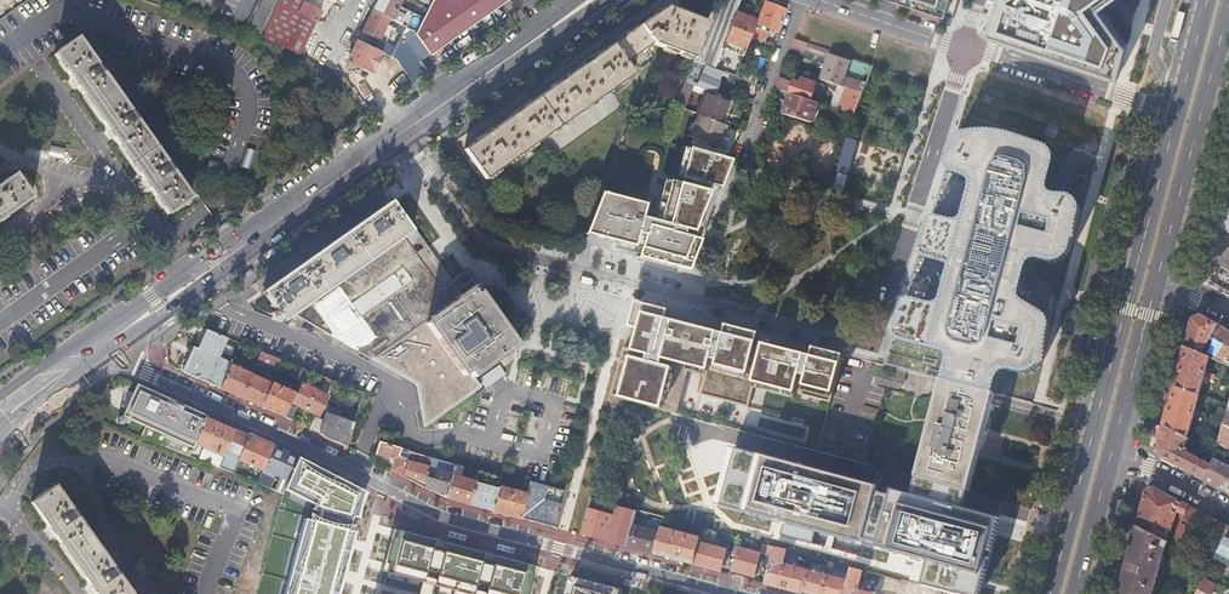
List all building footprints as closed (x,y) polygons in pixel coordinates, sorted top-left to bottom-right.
[(260,35),(277,0),(258,0),(245,27),(260,35)] [(258,41),(281,49),(283,46),(299,56),(318,22),(322,14),(318,12),(305,5),(308,0),(280,0),(258,41)] [(318,12),(323,3),(317,0),(308,0),(305,5),(318,12)] [(373,11),(390,19),(400,25),(406,28),(416,33),(423,19),(399,7),(402,0),(379,0),(373,11)] [(424,18),(444,46),(472,26),(454,0),(433,0),(430,6),(424,18)] [(472,26),(508,0),(454,0),(472,26)] [(741,0),(715,0),(707,23),(693,60),(714,69),(722,48),(725,42),(736,13),(741,0)] [(946,16),(951,0),(894,0),(946,16)] [(990,34),(1119,77),(1127,48),(1099,7),(1110,0),(1001,0),(990,34)] [(756,24),(755,24),(749,41),(753,42),(754,39),(764,43),(768,33),(761,30),(763,27),(778,33),(787,11),(775,6),(764,2),(756,24)] [(693,60),(707,23),(665,7),(648,19),(622,37),(618,40),(613,44),(578,69),(534,100),(491,131),(464,150),(485,180),(539,142),(547,152),(544,160),(624,109),(611,90),(634,74),(625,62),(634,56),(639,64),(652,55),(646,47),(652,43),(693,60)] [(390,19),(373,11),(362,33),(372,37),(379,41),(390,19)] [(746,16),(736,13),(725,42),(745,50),(756,20),(746,16)] [(395,49),(391,57),(397,60),(402,68),(417,56),(425,49),(431,55),(444,46),(424,18),(423,19),(416,33),(406,28),(402,36),(395,49)] [(402,36),(406,28),(400,25),(396,33),(402,36)] [(75,84),(86,100),(101,121),(109,132),(120,148),(142,179),(168,215),(191,199),(132,116),(78,39),(55,55),(75,84)] [(851,58),(794,39),(790,49),(797,51),(804,54),(805,52),(828,59),(821,80),(846,88),(853,91),(856,81),(845,77),(851,58)] [(372,75),(383,53),(380,52),(358,41),(352,53),(347,63),(357,68),(356,71),(359,73),(360,70),(372,75)] [(743,57),(745,50),(725,42),(722,48),(743,57)] [(395,49),(384,44),(380,52),(383,53),(391,57),(395,49)] [(417,56),(402,68),(412,83),(428,72),(417,56)] [(693,60),(687,74),(684,83),(707,92),(715,95),(718,86),(719,84),(719,83),(723,73),(714,69),(693,60)] [(744,71),(741,79),(755,85),(759,77),(744,71)] [(790,93),(790,94),(811,101),(812,98),(820,101),(824,87),(802,79),(801,82),(800,84),(794,82),(794,83),(784,80),(780,90),(790,93)] [(693,87),(684,83),(678,100),(687,103),(693,87)] [(853,115),(862,94),(846,88),(837,109),(853,115)] [(728,114),(733,102),(715,95),(707,92),(698,115),(699,115),(725,125),(726,126),(728,122),(724,120),(724,118),(727,113),(728,114)] [(811,101),(790,94),(786,105),(782,115),(812,123),(819,104),(811,101)] [(725,125),(699,115),(691,137),(719,148),(721,143),(718,142),(725,125)] [(724,135),(728,126),(726,126),(725,125),(718,142),(721,143),(724,135)] [(885,364),(884,366),(906,372),(946,382),(991,394),(994,395),(995,392),(997,390),(995,389),(999,382),(996,380),(1003,375),(1002,372),(1006,372),(1011,373),(1012,370),(1019,374),(1019,373),(1027,375),(1027,374),(1035,373),(1034,372),(1040,367),(1039,366),(1044,360),(1042,359),(1046,352),(1044,351),(1048,344),(1046,343),(1050,336),(1048,335),(1052,328),(1051,328),(1051,320),(1049,320),(1045,314),(1044,315),(1038,310),(1037,312),(1036,311),(1037,308),(1037,305),(1036,303),(1034,301),(1032,300),(1029,300),(1027,301),(1025,303),(1024,301),(1022,303),(1021,298),(1022,294),(1020,293),(1024,286),(1022,285),(1024,277),(1028,270),(1026,269),(1029,266),(1032,263),(1031,261),(1036,261),(1040,262),(1041,259),(1048,264),(1048,262),(1056,264),(1056,262),(1064,262),(1063,262),(1070,256),(1068,256),(1073,249),(1071,248),(1075,241),(1073,240),(1077,233),(1075,232),(1079,225),(1077,224),(1081,217),(1080,217),(1082,209),(1081,210),(1079,202),(1078,203),(1072,197),(1072,198),(1064,196),(1064,197),(1064,194),(1063,192),(1060,190),(1058,189),(1057,189),(1054,189),(1052,191),(1050,193),(1050,191),(1048,190),(1049,186),(1051,182),(1049,181),(1053,175),(1052,174),(1055,167),(1054,166),(1056,159),(1055,159),(1053,151),(1051,153),(1046,147),(1045,148),(1039,144),(1037,146),(1031,141),(1029,143),(1023,139),(1022,141),(1015,136),(1014,138),(1007,134),(1006,136),(999,132),(999,134),(991,132),(991,134),(983,132),(983,134),(975,132),(975,134),(967,134),(967,135),(959,136),(960,137),(954,142),(956,144),(951,150),(953,152),(949,158),(951,159),(947,166),(948,167),(944,174),(946,175),(942,182),(943,183),(939,189),(941,190),(937,196),(939,197),(934,204),(936,205),(932,212),(934,213),(929,220),(931,221),(927,228),(929,229),(925,235),(926,237),(922,243),(924,245),(920,251),(921,253),(917,259),(919,260),(915,267),(917,268),(912,275),(914,276),(910,282),(912,284),(907,290),(909,291),(905,298),(907,299),(902,306),(904,308),(900,314),(904,315),(889,365),(885,364)] [(731,160),(689,148),(689,149),(681,178),(681,179),(690,182),(689,186),(669,181),(669,183),(658,223),(653,222),(641,218),(645,205),(600,193),(580,244),(691,275),(723,180),(731,160)] [(3,218),(32,198),(15,175),(3,184),(0,186),(0,221),(3,218)] [(279,316),(283,322),(292,317),(403,238),(411,232),(391,205),(376,216),(374,212),(368,217),(362,221),(364,224),(334,245),(332,242),(325,247),(320,251),(322,255),(292,276),(290,273),(284,277),(278,281),(280,285),(264,296),(276,313),(273,314),(276,318),(279,316)] [(1218,227),(1228,233),(1228,209),(1218,227)] [(403,238),(292,317),(373,360),(450,306),(403,238)] [(251,269),(243,274),(246,278),(253,273),(251,269)] [(450,306),(373,360),(416,384),(424,429),(480,388),(473,378),(516,347),(473,288),(450,306)] [(844,356),(637,303),(611,397),(670,412),(682,366),(706,372),(700,396),(749,409),(755,385),(797,396),(802,377),(807,379),(802,397),(831,405),(844,356)] [(1184,346),(1184,347),(1209,358),(1228,367),(1228,331),(1201,315),(1192,318),(1184,316),(1181,328),(1179,338),(1184,346)] [(190,360),(184,373),(220,389),(230,366),(239,344),(206,331),(198,350),(195,348),(190,360)] [(1174,387),(1198,397),(1203,379),(1213,381),(1214,375),(1205,372),(1209,358),(1184,347),(1174,387)] [(277,372),(282,362),(260,353),(255,366),(259,367),(260,364),(277,372)] [(903,384),(906,372),(884,366),(878,364),(875,377),(903,384)] [(251,375),(230,366),(220,389),(230,393),(241,398),(251,375)] [(504,375),(497,366),(479,380),(485,389),(504,375)] [(252,403),(262,408),(272,384),(251,375),(241,398),(252,403)] [(979,440),(991,394),(946,382),(921,479),(944,486),(966,491),(979,440)] [(290,403),(294,394),(272,384),(262,408),(267,410),(284,418),(290,403)] [(145,427),(141,436),(189,455),(207,416),(137,385),(129,402),(122,417),(145,427)] [(306,410),(316,388),(310,386),(309,389),(301,385),(293,404),(298,407),(301,408),(306,410)] [(1163,426),(1187,438),(1193,417),(1202,420),(1204,414),(1197,412),(1194,412),(1198,397),(1174,387),(1163,426)] [(321,391),(316,388),(306,410),(311,413),(319,416),(327,397),(320,394),(321,391)] [(284,418),(291,421),(298,407),(293,404),(290,403),(284,418)] [(1214,452),(1228,460),(1228,404),(1214,452)] [(341,415),(356,418),(358,409),(344,406),(341,415)] [(347,448),(354,424),(345,422),(345,421),(339,419),(341,413),(327,408),(323,421),(319,435),(332,441),(347,448)] [(207,416),(189,455),(218,467),(235,428),(207,416)] [(315,418),(309,429),(319,435),(323,421),(315,418)] [(651,431),(640,428),(625,488),(635,490),(633,499),(650,503),(669,429),(652,424),(651,431)] [(1187,438),(1163,426),(1157,424),(1152,446),(1158,447),(1157,450),(1161,458),(1203,480),(1210,465),(1194,457),(1197,452),(1191,449),(1190,451),(1183,448),(1186,442),(1190,444),(1191,440),(1187,438)] [(235,428),(218,467),(233,473),(239,460),(263,470),(274,446),(235,428)] [(379,443),(394,447),(395,446),(381,442),(384,429),(379,443)] [(398,433),(384,429),(381,442),(395,446),(398,433)] [(391,471),(402,477),(408,451),(394,447),(379,443),(376,454),(379,455),(389,458),(389,460),(389,461),(390,462),(390,463),(391,464),(392,464),(393,465),(391,471)] [(274,474),(288,480),(299,457),(274,446),(263,470),(258,482),(269,487),(273,477),(272,476),(274,474)] [(921,479),(916,498),(731,447),(715,505),(783,523),(780,535),(812,544),(815,532),(929,563),(923,587),(949,593),(981,593),(1001,520),(961,510),(966,491),(944,486),(921,479)] [(412,482),(424,488),(431,458),(408,451),(402,477),(412,482)] [(299,457),(288,480),(284,490),(323,510),(318,523),(305,519),(285,593),(338,593),(356,532),(350,529),(353,518),(359,519),(367,493),(299,457)] [(431,458),(424,488),(434,493),(446,498),(454,465),(431,458)] [(1213,459),(1210,465),(1203,480),(1228,494),(1228,467),(1213,459)] [(454,465),(446,498),(457,501),(469,505),(475,483),(459,478),(462,467),(454,465)] [(475,483),(469,505),(474,507),(493,512),(499,488),(501,478),(478,472),(476,481),(475,483)] [(526,495),(520,519),(525,520),(555,528),(558,516),(565,491),(530,482),(528,486),(526,495)] [(55,486),(32,503),(56,538),(88,583),(96,593),(130,593),(55,486)] [(499,488),(493,512),(499,513),(520,519),(526,495),(499,488)] [(1145,493),(1136,527),(1168,543),(1194,556),(1196,549),(1181,542),(1186,527),(1180,524),(1182,521),(1223,542),(1228,531),(1228,528),(1154,489),(1145,493)] [(633,526),(637,512),(617,507),(615,515),(608,542),(623,546),(628,547),(633,526)] [(579,535),(608,542),(615,515),(586,508),(579,535)] [(647,552),(654,554),(660,533),(633,526),(628,547),(647,552)] [(700,543),(704,528),(698,527),(695,538),(694,538),(692,538),(672,533),(667,530),(661,529),(660,533),(654,554),(665,557),(694,565),(700,543)] [(1136,527),(1118,593),(1152,593),(1164,550),(1168,543),(1136,527)] [(715,543),(718,532),(704,528),(700,543),(694,565),(715,570),(721,572),(727,547),(715,543)] [(394,532),(381,575),(455,593),(528,593),(535,570),(394,532)] [(773,556),(775,547),(763,544),(761,553),(773,556)] [(786,550),(775,547),(773,556),(766,584),(785,589),(804,593),(809,572),(782,565),(786,550)] [(760,555),(740,549),(734,571),(752,576),(755,577),(760,555)] [(858,591),(863,571),(851,568),(848,581),(845,593),(870,593),(858,591)] [(848,581),(810,571),(809,572),(804,593),(845,593),(848,581)] [(896,593),(881,588),(884,577),(881,576),(876,593),(896,593)] [(1203,580),(1196,593),(1212,593),(1215,587),(1203,580)] [(617,593),(568,581),(565,593),(617,593)] [(923,587),(908,583),(906,593),(949,593),(923,587)]
